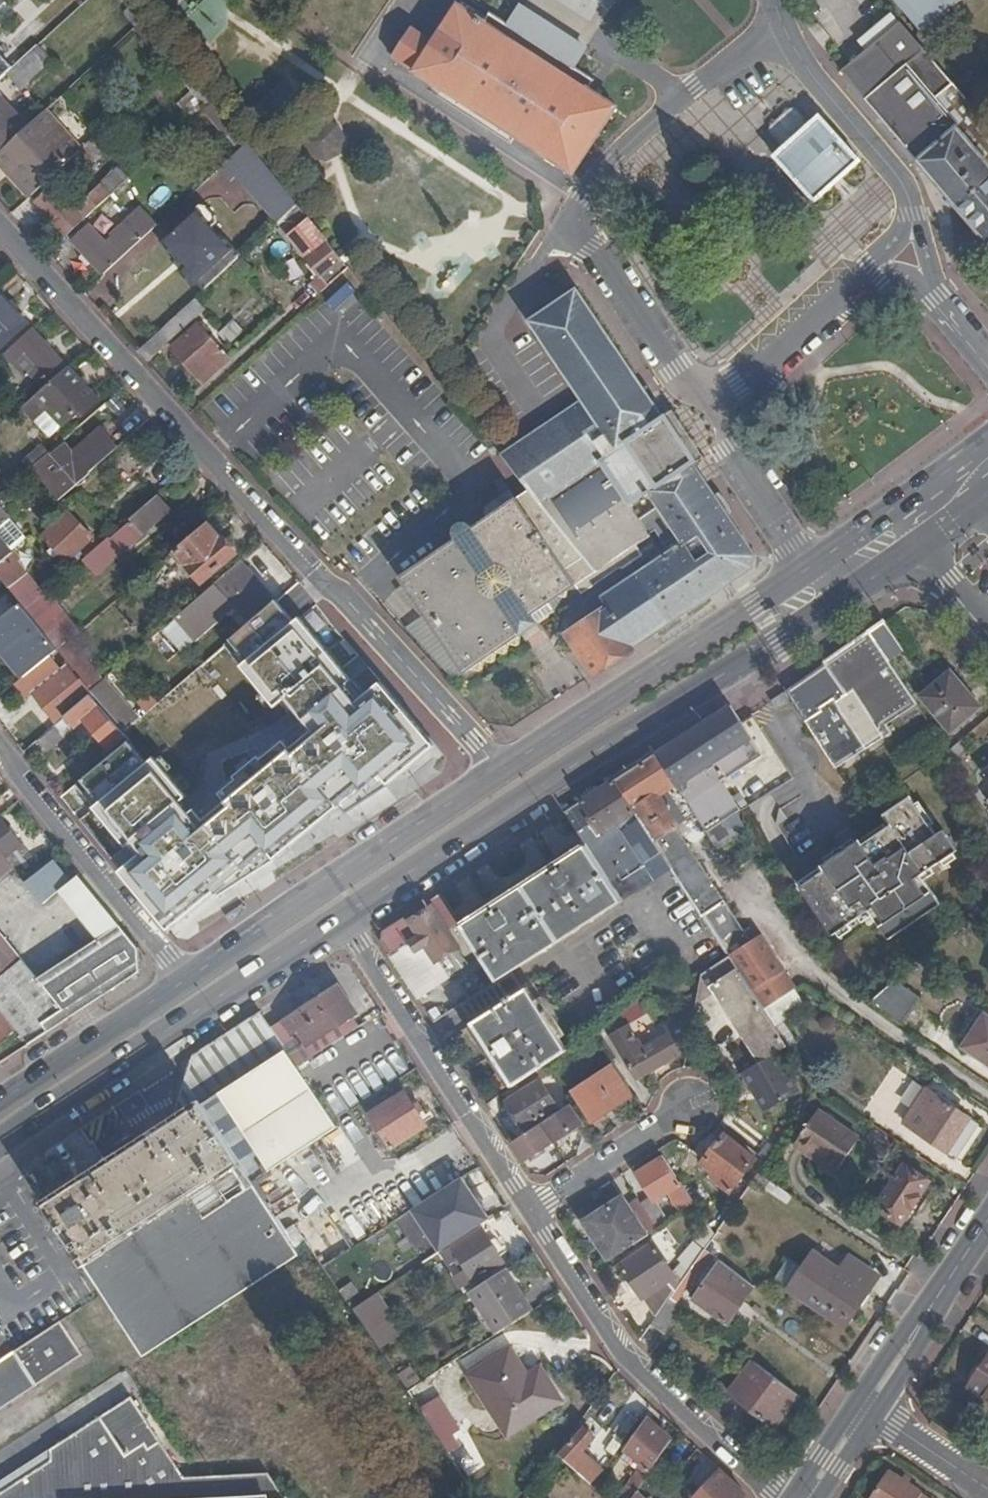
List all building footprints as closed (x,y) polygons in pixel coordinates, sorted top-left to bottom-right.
[(188,18),(211,38),(230,16),(211,0),(203,0),(188,18)] [(954,0),(899,0),(922,27),(954,0)] [(432,41),(410,26),(391,56),(569,174),(614,107),(585,88),(590,80),(564,63),(565,62),(553,54),(554,52),(529,36),(527,37),(490,13),(484,21),(457,2),(432,41)] [(134,4),(124,13),(137,29),(147,19),(134,4)] [(867,48),(841,70),(954,204),(987,174),(987,127),(898,22),(891,13),(860,39),(867,48)] [(148,51),(154,47),(171,68),(180,60),(147,19),(137,29),(132,33),(148,51)] [(37,45),(11,69),(0,79),(0,83),(11,95),(49,60),(37,45)] [(11,69),(0,57),(0,79),(11,69)] [(190,95),(178,106),(191,121),(213,101),(180,60),(171,68),(169,70),(190,95)] [(26,128),(0,98),(0,152),(26,128)] [(213,101),(204,111),(226,138),(236,129),(213,101)] [(780,145),(771,154),(811,199),(857,159),(818,114),(807,122),(794,107),(788,105),(769,122),(768,131),(780,145)] [(26,128),(0,152),(0,167),(28,198),(78,152),(81,150),(45,111),(26,128)] [(333,118),(305,144),(326,167),(354,141),(333,118)] [(236,129),(226,138),(237,152),(247,143),(236,129)] [(81,150),(78,152),(89,164),(113,143),(102,131),(81,150)] [(275,226),(297,206),(247,143),(237,152),(220,168),(231,182),(237,178),(275,226)] [(68,234),(139,169),(130,159),(91,192),(87,186),(78,194),(83,200),(73,208),(52,186),(36,200),(68,234)] [(987,244),(987,174),(954,204),(970,223),(987,244)] [(275,226),(316,278),(314,281),(322,292),(348,268),(297,206),(275,226)] [(201,292),(238,259),(210,229),(214,226),(214,218),(205,207),(196,207),(157,243),(180,269),(176,273),(190,288),(194,284),(201,292)] [(103,274),(157,225),(141,208),(110,236),(111,238),(104,243),(89,226),(72,241),(103,274)] [(333,213),(316,227),(349,268),(366,254),(333,213)] [(105,280),(118,293),(134,276),(121,263),(105,280)] [(530,319),(583,402),(502,456),(513,469),(596,572),(650,534),(630,503),(644,494),(648,499),(653,495),(680,537),(676,540),(678,545),(623,584),(654,631),(753,567),(756,559),(693,462),(694,460),(667,418),(665,420),(580,289),(580,288),(530,319)] [(26,323),(0,294),(0,346),(26,323)] [(192,301),(174,317),(183,326),(200,310),(192,301)] [(183,326),(174,317),(136,351),(145,361),(183,327),(183,326)] [(202,321),(172,347),(204,383),(229,361),(207,335),(211,332),(202,321)] [(61,361),(33,328),(5,352),(14,363),(26,353),(45,375),(61,361)] [(14,363),(33,385),(45,375),(26,353),(14,363)] [(68,366),(20,407),(32,420),(44,409),(60,427),(78,411),(81,414),(97,401),(68,366)] [(44,409),(32,420),(48,437),(60,427),(44,409)] [(52,505),(117,450),(99,428),(70,453),(63,444),(51,455),(49,453),(24,474),(52,505)] [(400,583),(403,588),(424,619),(464,680),(606,587),(532,495),(517,504),(490,523),(476,532),(471,530),(464,530),(458,532),(456,534),(453,538),(455,547),(400,583)] [(489,509),(486,517),(490,523),(517,504),(510,495),(489,509)] [(173,516),(157,497),(83,560),(98,578),(173,516)] [(12,520),(0,505),(0,530),(12,520)] [(66,564),(92,540),(68,513),(42,538),(51,548),(57,555),(66,564)] [(223,533),(221,535),(210,522),(177,550),(204,582),(240,552),(223,533)] [(57,555),(51,548),(47,552),(53,558),(57,555)] [(0,563),(0,579),(20,604),(26,610),(42,596),(13,560),(16,558),(11,553),(7,557),(0,563)] [(241,563),(175,619),(193,640),(233,606),(245,619),(270,598),(241,563)] [(450,684),(457,686),(458,685),(464,680),(424,619),(403,588),(401,590),(395,594),(419,623),(403,634),(450,684)] [(42,596),(26,610),(58,650),(58,651),(68,643),(78,634),(45,593),(42,596)] [(586,604),(561,621),(596,675),(637,648),(636,646),(647,638),(631,618),(625,621),(608,598),(590,610),(586,604)] [(10,660),(24,677),(58,650),(26,610),(20,604),(0,620),(0,634),(16,654),(10,660)] [(885,619),(869,631),(889,660),(906,649),(885,619)] [(869,631),(784,690),(791,701),(841,779),(898,742),(890,731),(922,710),(889,660),(869,631)] [(169,634),(157,644),(168,659),(181,650),(169,634)] [(68,643),(58,651),(91,692),(101,683),(68,643)] [(58,650),(24,677),(17,682),(27,695),(33,692),(59,723),(93,695),(91,692),(58,651),(58,650)] [(950,730),(981,706),(952,669),(922,692),(950,730)] [(773,698),(779,708),(791,701),(784,690),(773,698)] [(123,733),(93,695),(59,723),(49,731),(37,741),(45,751),(83,721),(107,750),(125,735),(123,733)] [(730,706),(691,731),(655,755),(675,786),(705,832),(706,832),(714,843),(742,825),(703,768),(713,762),(724,780),(760,757),(730,706)] [(49,731),(44,723),(17,744),(23,752),(37,741),(49,731)] [(131,742),(125,735),(107,750),(113,756),(131,742)] [(636,811),(641,820),(663,851),(671,863),(674,868),(715,930),(729,921),(719,907),(723,904),(674,828),(679,825),(660,796),(675,786),(655,755),(615,781),(636,811)] [(636,811),(615,781),(564,814),(576,832),(585,826),(595,819),(603,831),(636,811)] [(889,821),(884,824),(835,855),(832,851),(793,874),(827,927),(865,904),(870,900),(881,917),(875,920),(884,934),(937,900),(928,886),(924,890),(913,873),(918,870),(956,846),(944,826),(934,832),(909,793),(882,810),(889,821)] [(0,817),(0,852),(4,857),(6,859),(23,846),(1,817),(0,817)] [(623,832),(644,863),(646,862),(663,851),(641,820),(623,832)] [(884,824),(881,820),(832,851),(835,855),(884,824)] [(585,826),(576,832),(585,845),(594,839),(585,826)] [(585,846),(586,847),(595,861),(604,854),(594,839),(585,845),(585,846)] [(23,846),(6,859),(15,871),(20,876),(36,863),(23,846)] [(595,861),(586,847),(462,930),(495,983),(511,972),(563,939),(621,900),(595,861)] [(663,851),(646,862),(654,874),(671,863),(663,851)] [(15,871),(6,859),(4,857),(0,852),(0,883),(15,871)] [(62,893),(71,886),(53,863),(26,884),(44,907),(62,893)] [(918,870),(913,873),(924,890),(928,886),(918,870)] [(71,886),(62,893),(101,942),(121,926),(81,878),(71,886)] [(870,900),(865,904),(875,920),(881,917),(870,900)] [(383,933),(381,943),(418,999),(468,965),(429,903),(383,933)] [(101,942),(47,987),(72,1018),(145,970),(148,960),(121,926),(101,942)] [(1,1010),(31,1046),(72,1018),(47,987),(0,932),(0,1008),(1,1010)] [(724,944),(733,957),(767,1007),(794,989),(796,988),(762,938),(746,948),(737,935),(724,944)] [(723,999),(727,998),(765,1058),(781,1048),(790,1043),(791,1042),(779,1024),(767,1007),(733,957),(712,971),(706,972),(700,1000),(716,990),(723,999)] [(511,972),(495,983),(461,1005),(473,1024),(523,991),(511,972)] [(874,997),(890,1013),(904,1023),(923,995),(899,978),(874,997)] [(353,1013),(335,985),(269,1028),(282,1046),(291,1039),(290,1035),(297,1030),(304,1045),(288,1055),(297,1067),(298,1067),(358,1028),(350,1015),(353,1013)] [(523,991),(473,1024),(513,1087),(531,1075),(546,1065),(567,1052),(527,988),(523,991)] [(806,1006),(794,989),(767,1007),(779,1024),(806,1006)] [(670,1029),(642,1047),(626,1057),(625,1057),(640,1080),(690,1048),(695,1027),(700,1002),(667,1024),(670,1029)] [(185,1082),(218,1126),(257,1180),(327,1136),(344,1161),(356,1154),(334,1122),(316,1095),(297,1067),(288,1055),(282,1046),(269,1028),(259,1013),(193,1057),(185,1082)] [(983,1014),(962,1046),(987,1064),(987,1017),(983,1014)] [(0,1015),(0,1043),(13,1032),(0,1015)] [(630,1027),(614,1037),(626,1057),(642,1047),(630,1027)] [(755,1065),(745,1071),(761,1098),(772,1091),(779,1103),(802,1088),(781,1048),(765,1058),(755,1065)] [(363,1070),(359,1078),(371,1098),(407,1075),(390,1050),(363,1070)] [(751,1058),(727,1073),(731,1079),(745,1071),(755,1065),(751,1058)] [(546,1065),(531,1075),(538,1085),(540,1083),(552,1075),(546,1065)] [(574,1090),(594,1122),(602,1116),(616,1107),(618,1106),(598,1074),(574,1090)] [(46,1207),(145,1358),(301,1256),(253,1183),(257,1180),(218,1126),(185,1082),(175,1116),(172,1125),(117,1161),(46,1207)] [(527,1128),(557,1109),(540,1083),(538,1085),(510,1102),(527,1128)] [(931,1092),(925,1087),(913,1104),(919,1108),(931,1092)] [(951,1107),(951,1105),(931,1092),(919,1108),(913,1104),(902,1120),(957,1158),(979,1126),(951,1107)] [(391,1149),(425,1127),(403,1093),(370,1115),(391,1149)] [(572,1105),(571,1104),(541,1123),(553,1141),(583,1122),(572,1105)] [(621,1115),(616,1107),(602,1116),(608,1124),(621,1115)] [(863,1138),(823,1111),(799,1144),(839,1173),(863,1138)] [(541,1123),(512,1142),(523,1160),(553,1141),(541,1123)] [(758,1156),(728,1133),(704,1163),(719,1174),(716,1178),(732,1190),(758,1156)] [(389,1166),(384,1158),(367,1170),(372,1177),(389,1166)] [(629,1183),(643,1205),(631,1213),(646,1236),(670,1220),(656,1199),(665,1193),(679,1213),(695,1202),(696,1202),(683,1182),(679,1184),(664,1160),(629,1183)] [(911,1229),(939,1187),(904,1165),(876,1207),(911,1229)] [(462,1178),(412,1210),(439,1252),(489,1219),(462,1178)] [(607,1244),(604,1247),(612,1259),(646,1236),(631,1213),(628,1207),(616,1215),(612,1208),(592,1220),(607,1244)] [(654,1244),(623,1265),(656,1319),(671,1298),(705,1250),(717,1235),(710,1224),(682,1261),(686,1270),(675,1276),(654,1244)] [(501,1262),(482,1230),(443,1254),(449,1265),(453,1262),(460,1274),(453,1279),(460,1289),(501,1262)] [(694,1301),(727,1326),(755,1288),(719,1261),(705,1250),(671,1298),(677,1302),(694,1279),(699,1274),(707,1263),(716,1270),(694,1301)] [(795,1256),(780,1278),(792,1287),(808,1264),(795,1256)] [(850,1260),(841,1274),(815,1257),(792,1292),(847,1328),(879,1279),(850,1260)] [(506,1268),(468,1292),(495,1336),(533,1311),(506,1268)] [(423,1295),(399,1276),(386,1293),(409,1312),(423,1295)] [(355,1310),(384,1350),(409,1331),(380,1291),(355,1310)] [(0,1362),(0,1392),(8,1405),(80,1359),(58,1325),(0,1362)] [(468,1375),(507,1435),(546,1411),(525,1377),(508,1351),(468,1375)] [(968,1388),(987,1401),(987,1358),(968,1388)] [(729,1396),(772,1428),(797,1395),(753,1363),(729,1396)] [(540,1369),(525,1377),(546,1411),(560,1402),(540,1369)] [(408,1391),(408,1392),(424,1416),(429,1414),(413,1388),(408,1391)] [(0,1392),(0,1410),(8,1405),(0,1392)] [(129,1403),(51,1454),(53,1467),(5,1497),(281,1497),(267,1480),(183,1484),(129,1403)] [(633,1417),(615,1439),(624,1446),(641,1422),(633,1417)] [(639,1472),(620,1497),(631,1497),(637,1490),(671,1443),(649,1422),(627,1452),(637,1461),(632,1467),(639,1472)] [(574,1445),(562,1458),(594,1487),(603,1474),(580,1451),(593,1437),(583,1428),(570,1441),(574,1445)] [(458,1447),(447,1453),(455,1465),(466,1458),(458,1447)] [(744,1493),(720,1472),(696,1497),(744,1497),(744,1493)] [(905,1484),(890,1474),(874,1497),(925,1497),(921,1496),(922,1494),(909,1486),(905,1484)]
